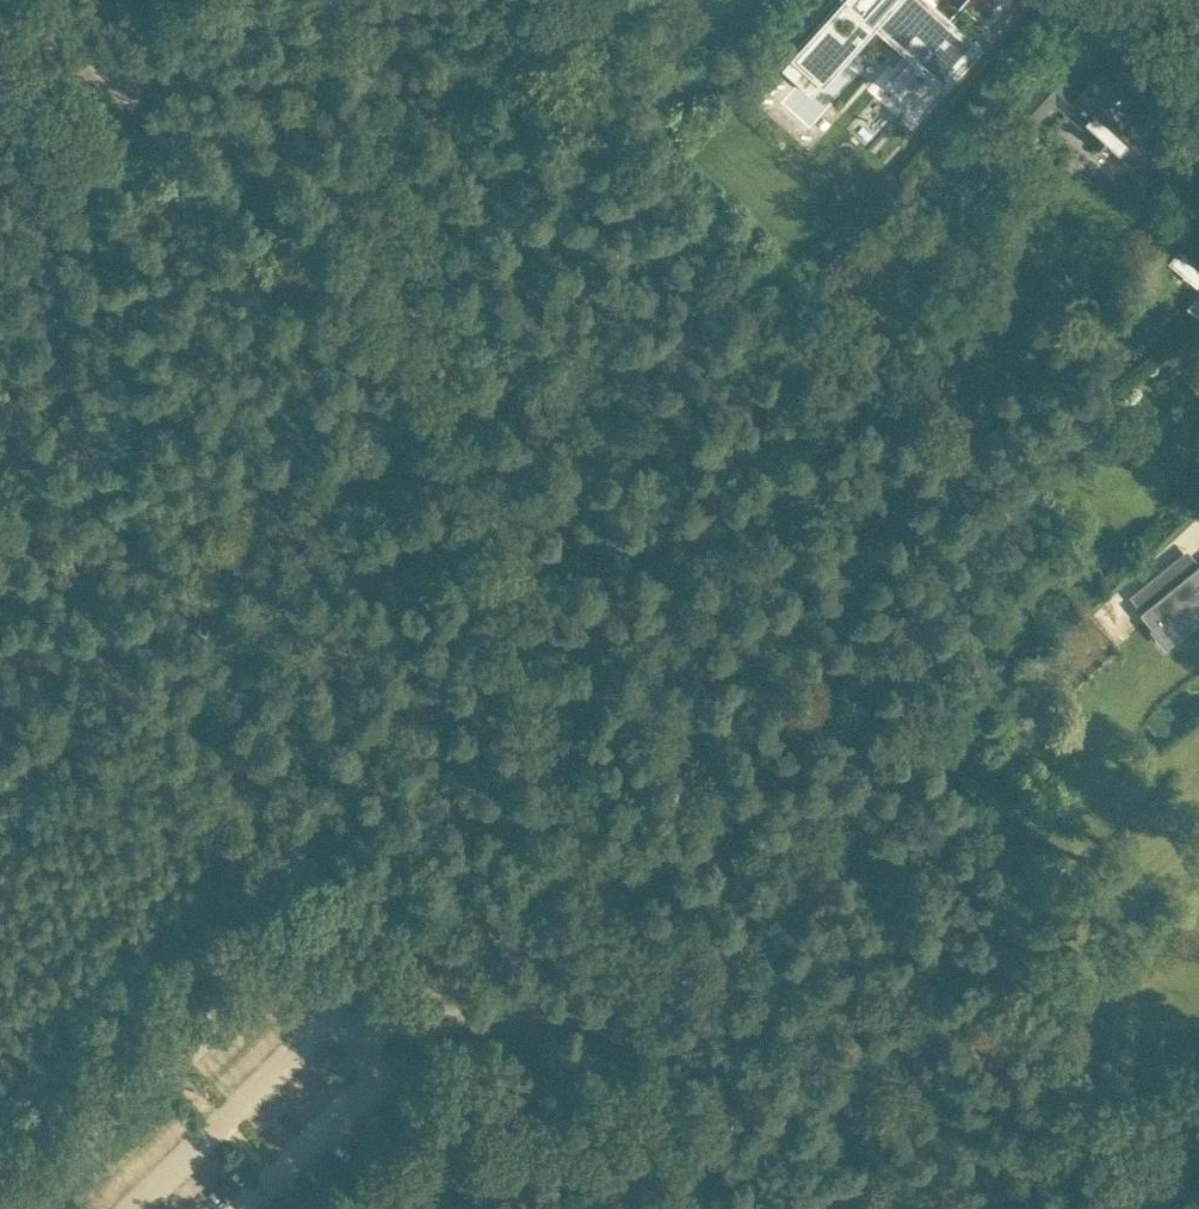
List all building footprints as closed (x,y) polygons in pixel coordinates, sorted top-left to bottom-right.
[(790,55),(791,56),(821,82),(822,83),(874,25),(883,33),(886,29),(913,54),(910,57),(886,83),(911,106),(938,76),(944,81),(976,46),(925,0),(839,0),(790,55)] [(1027,0),(996,0),(976,20),(990,35),(1027,0)] [(1049,65),(1029,86),(1003,115),(1022,132),(1068,82),(1049,65)] [(1094,76),(1078,93),(1069,102),(1136,164),(1151,149),(1159,156),(1162,153),(1157,149),(1165,141),(1124,104),(1130,97),(1105,72),(1098,79),(1094,76)] [(1170,261),(1196,283),(1198,280),(1198,217),(1186,232),(1176,244),(1181,248),(1170,261)] [(1130,342),(1141,351),(1153,337),(1142,327),(1130,342)] [(1140,611),(1165,642),(1198,615),(1198,563),(1140,611)]
